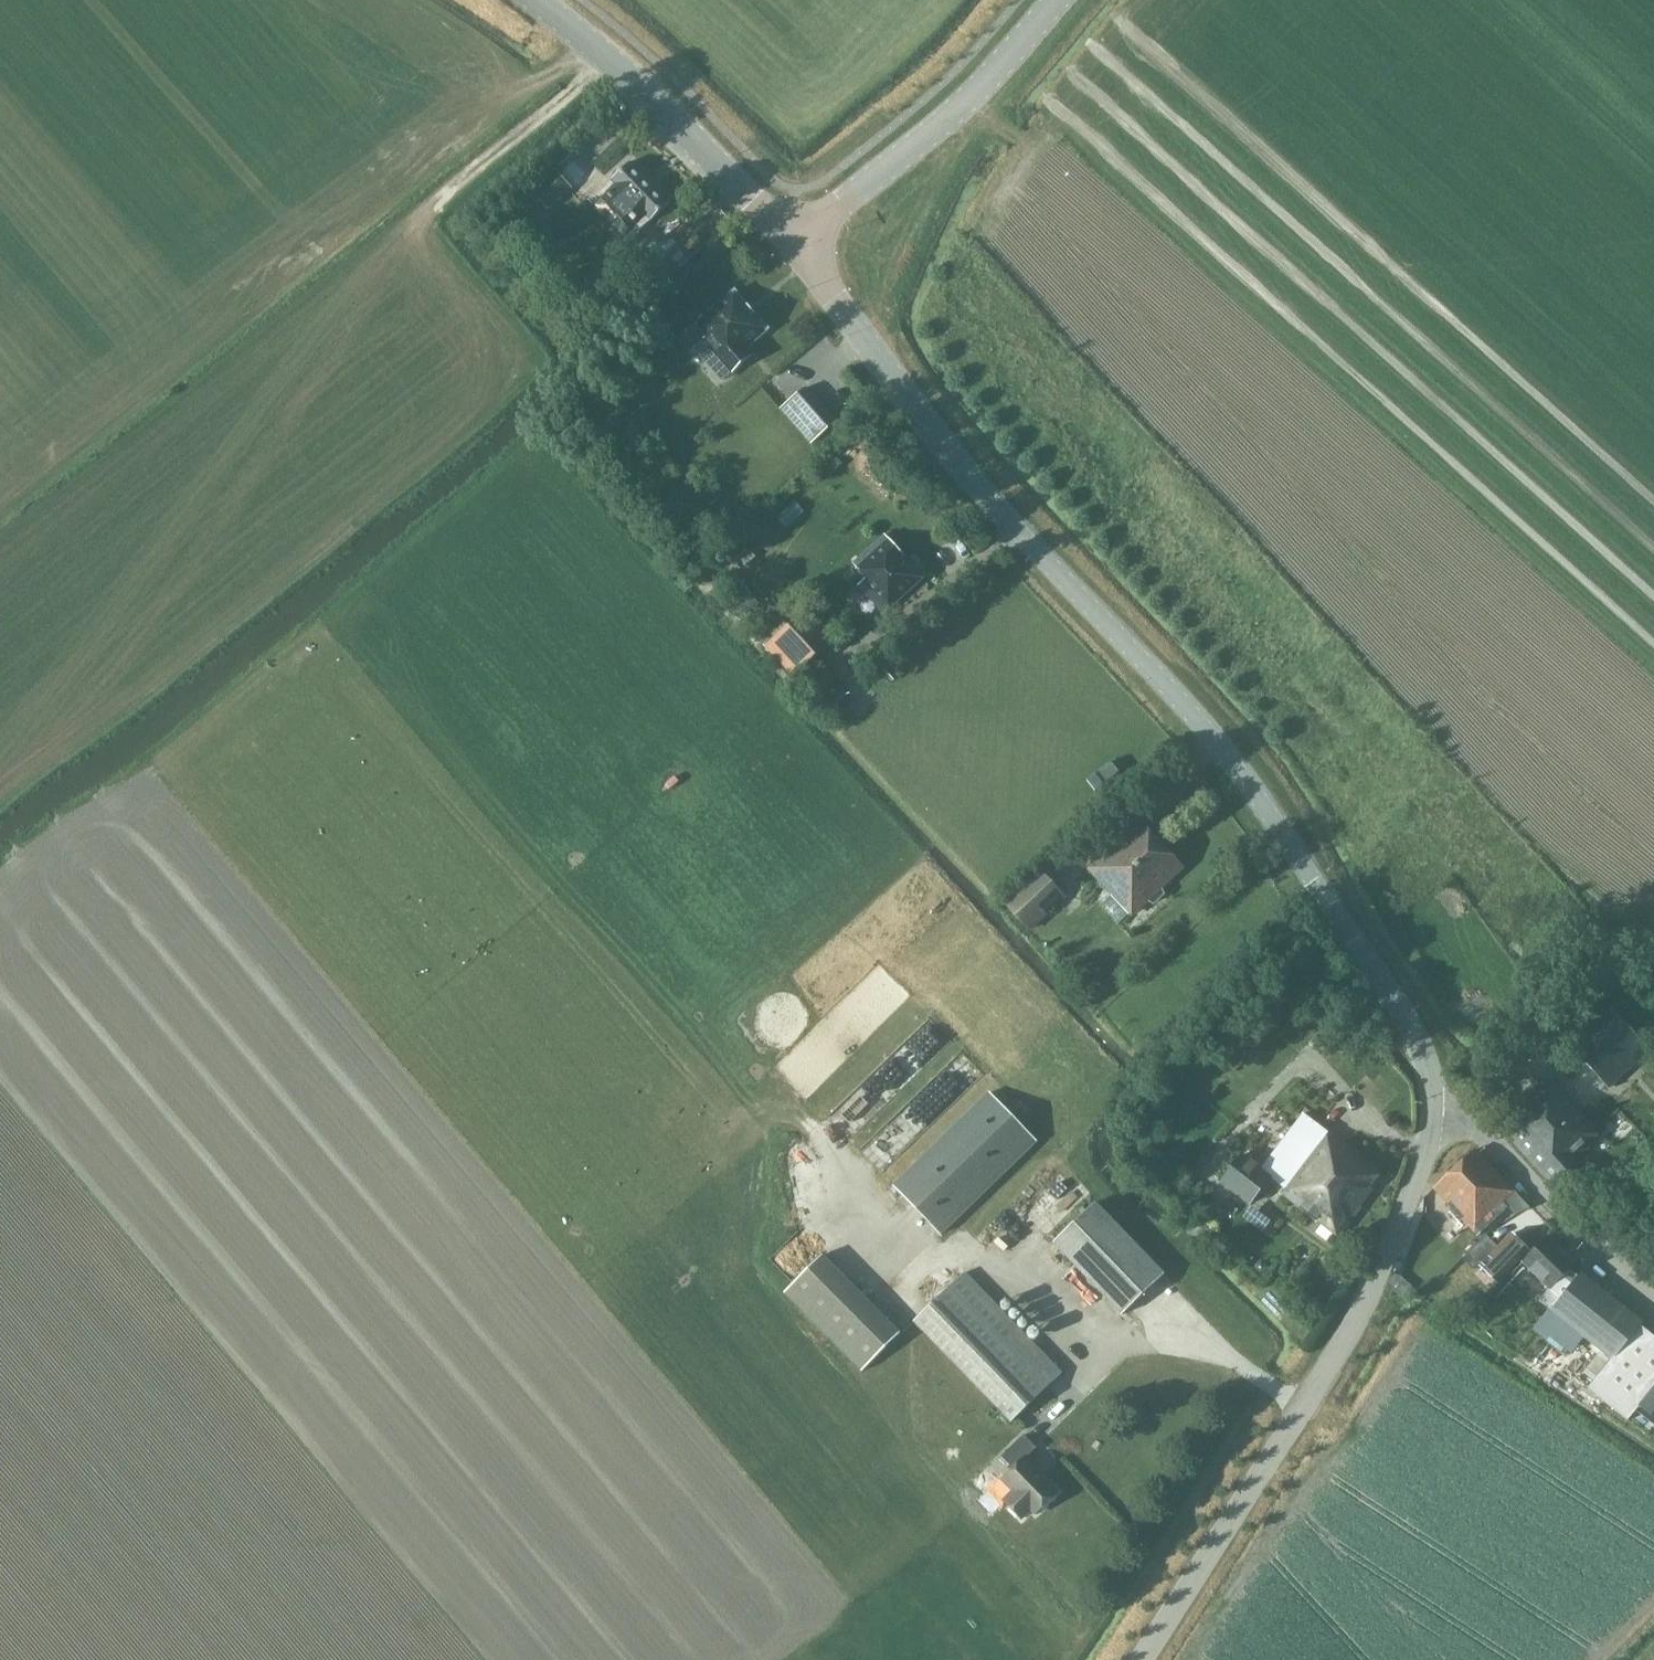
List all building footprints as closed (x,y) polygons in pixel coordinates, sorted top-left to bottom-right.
[(563,144),(551,156),(559,165),(572,154),(563,144)] [(650,223),(670,205),(632,165),(614,182),(624,192),(601,213),(625,238),(646,218),(650,223)] [(547,210),(572,188),(554,169),(530,191),(547,210)] [(767,330),(769,329),(734,290),(732,291),(733,292),(696,324),(706,337),(704,339),(732,372),(751,356),(745,349),(767,330)] [(811,444),(835,423),(804,388),(781,409),(811,444)] [(870,549),(870,550),(853,565),(866,578),(858,585),(884,614),(923,578),(903,557),(904,556),(885,535),(870,549)] [(741,556),(730,566),(751,590),(762,579),(741,556)] [(847,696),(838,685),(814,656),(831,642),(806,612),(765,646),(792,677),(815,704),(825,715),(847,696)] [(1149,901),(1153,903),(1163,894),(1160,887),(1182,866),(1140,821),(1088,870),(1132,916),(1149,901)] [(1029,932),(1065,897),(1039,869),(1003,904),(1029,932)] [(1608,1088),(1648,1052),(1611,1011),(1571,1048),(1608,1088)] [(1589,1025),(1582,1017),(1575,1023),(1581,1031),(1589,1025)] [(1496,1130),(1555,1193),(1580,1169),(1573,1160),(1586,1148),(1584,1145),(1596,1133),(1548,1082),(1496,1130)] [(1037,1141),(990,1093),(894,1185),(941,1234),(1037,1141)] [(1380,1175),(1304,1116),(1262,1169),(1242,1153),(1220,1181),(1248,1203),(1269,1176),(1284,1187),(1279,1194),(1337,1239),(1373,1192),(1369,1189),(1380,1175)] [(1503,1204),(1515,1194),(1475,1152),(1434,1190),(1451,1209),(1450,1212),(1456,1218),(1459,1217),(1478,1237),(1508,1209),(1503,1204)] [(805,1176),(815,1198),(824,1194),(814,1172),(805,1176)] [(1067,1184),(1042,1209),(1061,1228),(1085,1203),(1067,1184)] [(1258,1191),(1252,1207),(1271,1215),(1278,1199),(1258,1191)] [(1123,1314),(1164,1274),(1095,1202),(1053,1242),(1123,1314)] [(1468,1255),(1465,1257),(1466,1261),(1473,1269),(1477,1269),(1479,1266),(1496,1283),(1529,1250),(1512,1233),(1498,1247),(1485,1235),(1467,1253),(1468,1255)] [(1532,1253),(1523,1262),(1549,1288),(1539,1301),(1551,1311),(1578,1278),(1569,1270),(1575,1264),(1548,1237),(1532,1253)] [(794,1243),(781,1255),(797,1273),(811,1261),(794,1243)] [(863,1369),(901,1333),(825,1253),(786,1290),(863,1369)] [(1261,1260),(1252,1267),(1260,1275),(1268,1268),(1261,1260)] [(1011,1422),(1061,1373),(964,1272),(914,1320),(1011,1422)] [(1578,1278),(1551,1311),(1611,1359),(1640,1325),(1643,1322),(1582,1273),(1578,1278)] [(1588,1388),(1628,1420),(1639,1406),(1653,1387),(1653,1337),(1640,1325),(1611,1359),(1588,1388)] [(1559,1334),(1550,1345),(1563,1355),(1571,1344),(1559,1334)] [(1639,1406),(1653,1418),(1653,1387),(1639,1406)] [(1038,1514),(1059,1493),(1027,1460),(1038,1449),(1025,1436),(1003,1456),(1011,1465),(1000,1476),(1014,1491),(1004,1500),(1021,1518),(1031,1509),(1038,1514)]
